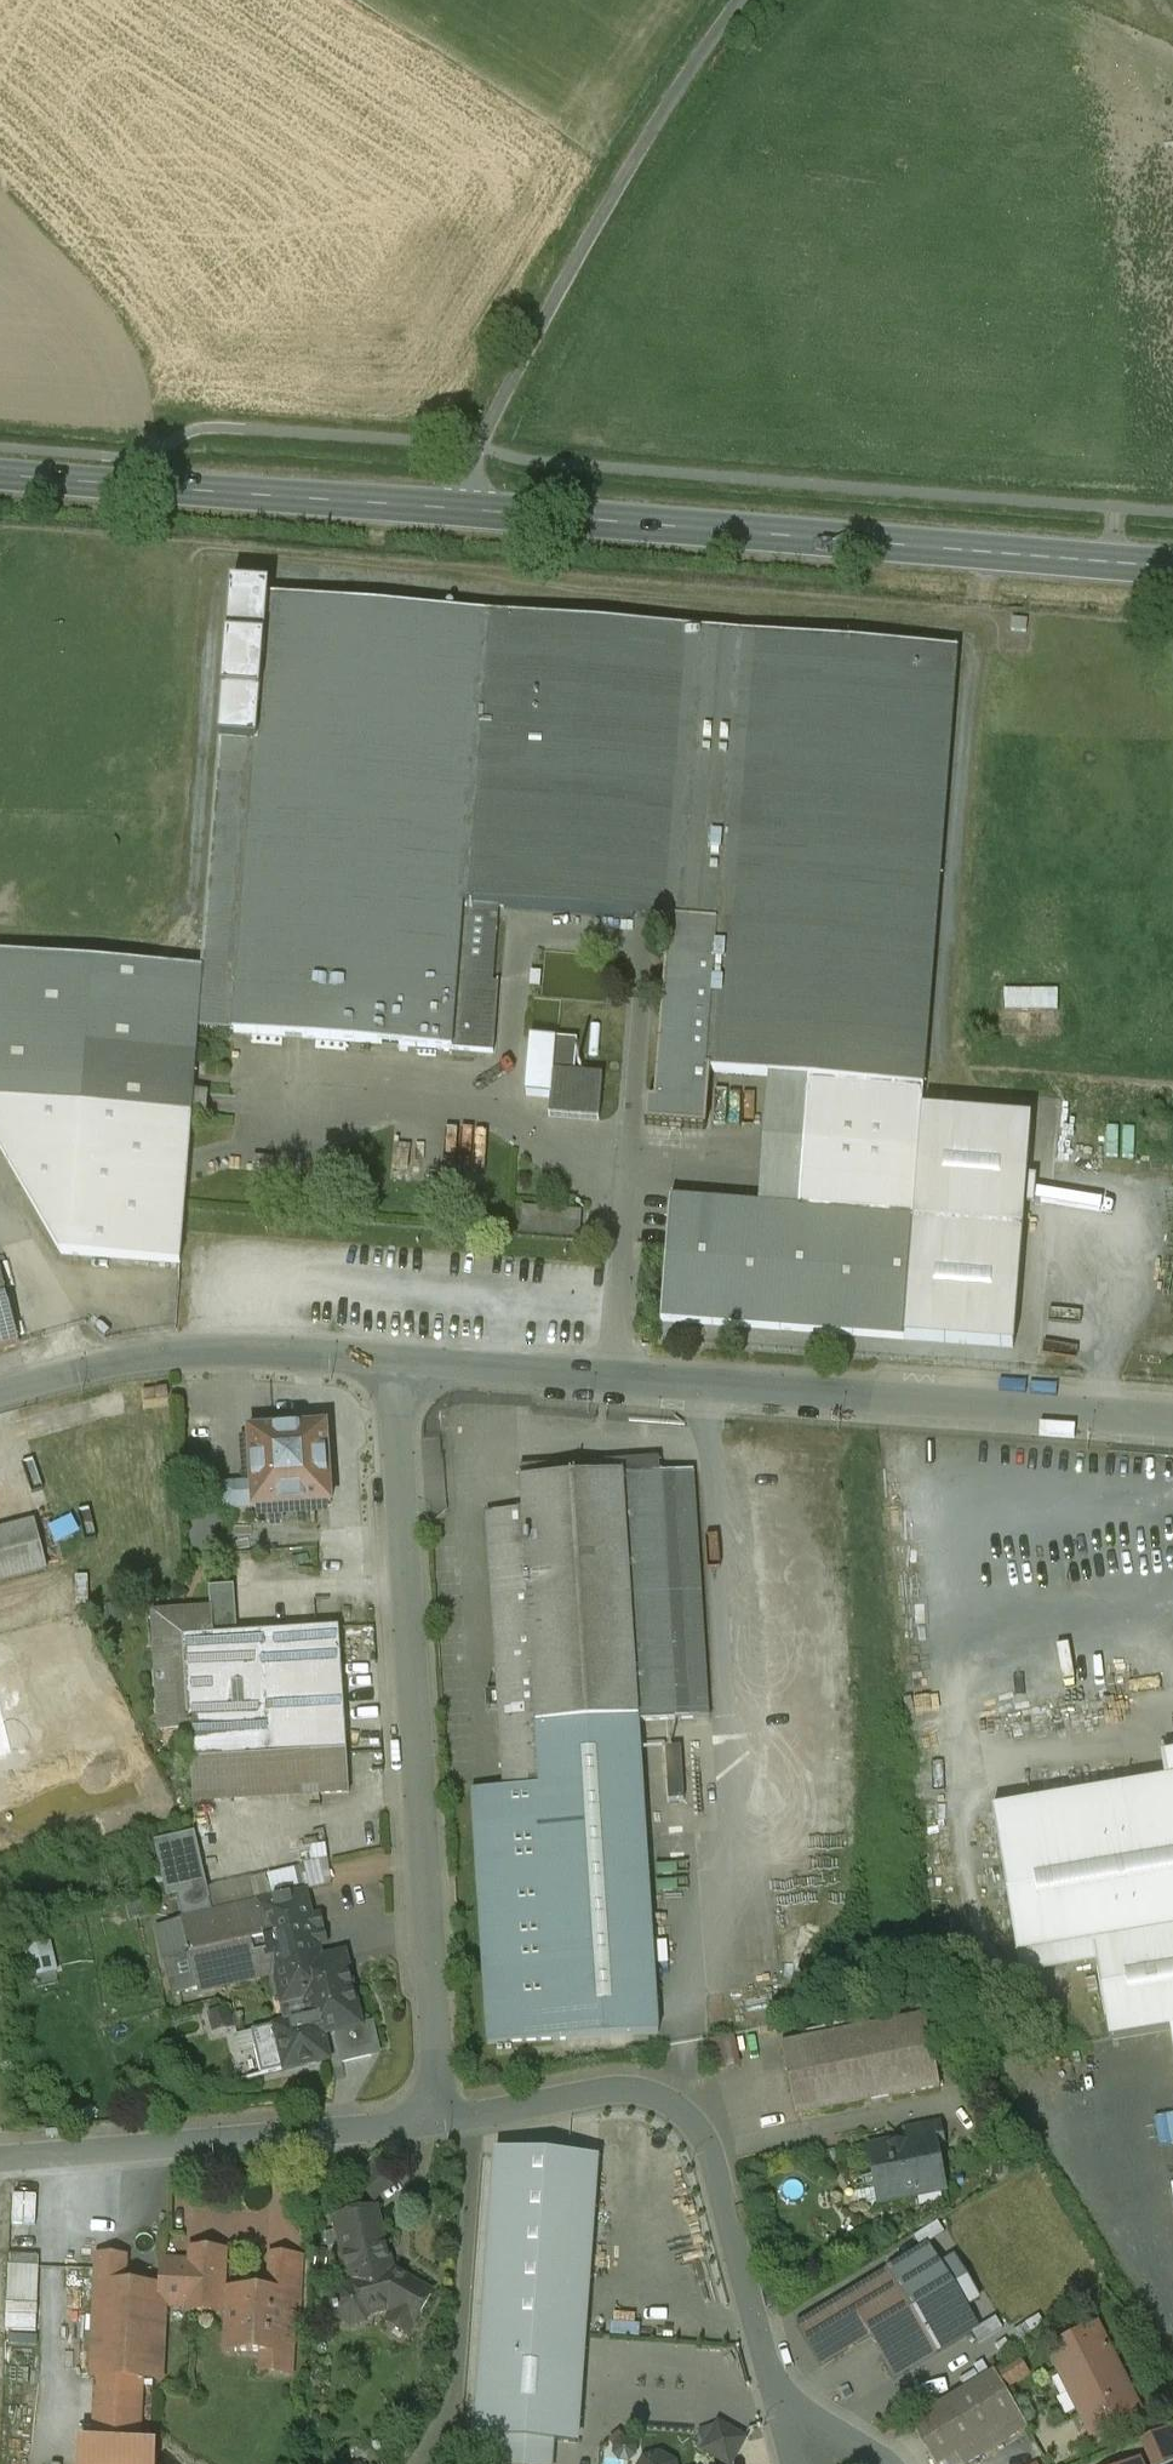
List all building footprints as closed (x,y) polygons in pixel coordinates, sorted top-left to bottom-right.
[(269,598),(270,590),(233,587),(232,595),(233,595),(203,971),(0,955),(0,1103),(192,1118),(199,1031),(494,1054),(500,985),(494,985),(500,908),(669,921),(721,925),(711,1072),(769,1077),(924,1089),(929,1028),(958,652),(269,598)] [(721,925),(669,921),(655,1102),(648,1101),(646,1126),(707,1130),(711,1072),(721,925)] [(1010,1008),(1062,1007),(1062,992),(1010,992),(1010,1008)] [(578,1041),(556,1039),(553,1073),(575,1075),(578,1041)] [(575,1075),(553,1073),(550,1117),(599,1121),(603,1077),(575,1075)] [(924,1089),(769,1077),(760,1206),(915,1218),(924,1089)] [(0,1103),(0,1148),(62,1255),(181,1265),(192,1118),(0,1103)] [(760,1206),(671,1199),(661,1322),(905,1340),(915,1218),(760,1206)] [(583,1213),(522,1208),(521,1232),(581,1237),(583,1213)] [(20,1344),(2,1273),(1,1273),(0,1269),(0,1349),(20,1344)] [(328,1428),(250,1433),(256,1510),(332,1506),(328,1428)] [(660,1460),(520,1470),(523,1512),(538,1726),(639,1719),(639,1723),(640,1723),(676,1720),(661,1474),(660,1460)] [(695,1472),(661,1474),(676,1720),(676,1721),(710,1719),(695,1472)] [(253,1484),(222,1486),(223,1512),(255,1510),(253,1484)] [(523,1512),(487,1514),(504,1790),(505,1791),(542,1789),(538,1726),(523,1512)] [(47,1570),(36,1524),(0,1533),(0,1582),(47,1570)] [(212,1613),(155,1616),(159,1680),(158,1680),(158,1685),(159,1685),(162,1723),(189,1721),(184,1640),(214,1638),(212,1613)] [(214,1638),(184,1640),(189,1721),(192,1763),(348,1753),(340,1630),(214,1638)] [(639,1719),(538,1726),(542,1789),(505,1791),(504,1790),(473,1792),(489,2045),(660,2034),(640,1723),(639,1723),(639,1719)] [(348,1753),(192,1763),(194,1803),(319,1795),(350,1793),(348,1753)] [(990,1812),(1019,1986),(1099,1973),(1110,2041),(1172,2030),(1172,1781),(990,1812)] [(307,1892),(257,1904),(266,1939),(273,1973),(273,1974),(280,1972),(280,1970),(323,1960),(307,1892)] [(257,1904),(183,1921),(191,1956),(266,1939),(257,1904)] [(191,1956),(170,1961),(177,1995),(273,1973),(266,1939),(191,1956)] [(291,2023),(275,2027),(286,2070),(330,2060),(325,2035),(362,2026),(353,1990),(347,1992),(339,1956),(323,1960),(280,1970),(280,1972),(286,1998),(288,1998),(304,1994),(305,1998),(308,1997),(313,2018),(291,2023)] [(304,1994),(288,1998),(286,1998),(291,2023),(313,2018),(308,1997),(305,1998),(304,1994)] [(926,2015),(781,2044),(796,2116),(940,2088),(926,2015)] [(939,2125),(908,2130),(911,2143),(869,2151),(875,2181),(882,2183),(885,2199),(879,2200),(880,2203),(916,2196),(920,2190),(941,2186),(942,2191),(945,2190),(937,2151),(944,2149),(939,2125)] [(567,2211),(492,2207),(486,2331),(580,2336),(582,2285),(563,2284),(567,2211)] [(369,2211),(336,2221),(344,2252),(340,2253),(346,2277),(353,2275),(356,2286),(342,2290),(334,2303),(336,2308),(334,2308),(335,2312),(337,2312),(338,2317),(351,2324),(365,2320),(368,2315),(389,2309),(414,2324),(432,2294),(411,2281),(407,2287),(392,2278),(389,2276),(386,2272),(385,2268),(369,2211)] [(220,2253),(194,2252),(193,2263),(191,2308),(191,2312),(217,2313),(218,2291),(220,2253)] [(11,2253),(10,2329),(41,2329),(42,2253),(11,2253)] [(163,2289),(124,2287),(125,2260),(100,2259),(95,2377),(101,2377),(140,2379),(160,2380),(163,2306),(164,2289),(163,2289)] [(193,2263),(164,2262),(163,2289),(164,2289),(163,2306),(191,2308),(193,2263)] [(937,2353),(887,2270),(846,2295),(847,2298),(870,2335),(896,2378),(937,2353)] [(271,2293),(218,2291),(217,2313),(229,2314),(228,2351),(265,2353),(264,2374),(292,2375),(294,2327),(285,2326),(287,2287),(271,2286),(271,2293)] [(847,2298),(799,2326),(822,2364),(870,2335),(847,2298)] [(1140,2413),(1097,2326),(1049,2350),(1092,2437),(1140,2413)] [(1027,2361),(1007,2371),(1015,2385),(1034,2374),(1027,2361)] [(582,2373),(481,2366),(476,2436),(578,2443),(582,2373)] [(911,2424),(934,2463),(941,2463),(956,2455),(962,2463),(969,2463),(1028,2428),(995,2373),(911,2424)] [(140,2379),(101,2377),(97,2443),(137,2445),(140,2379)] [(751,2438),(713,2419),(699,2448),(732,2463),(738,2463),(751,2438)] [(1172,2463),(1172,2424),(1144,2435),(1155,2463),(1171,2463),(1172,2463)] [(634,2456),(634,2449),(630,2444),(622,2443),(617,2448),(616,2455),(621,2461),(629,2461),(634,2456)] [(645,2460),(643,2463),(675,2463),(661,2456),(645,2460)]
